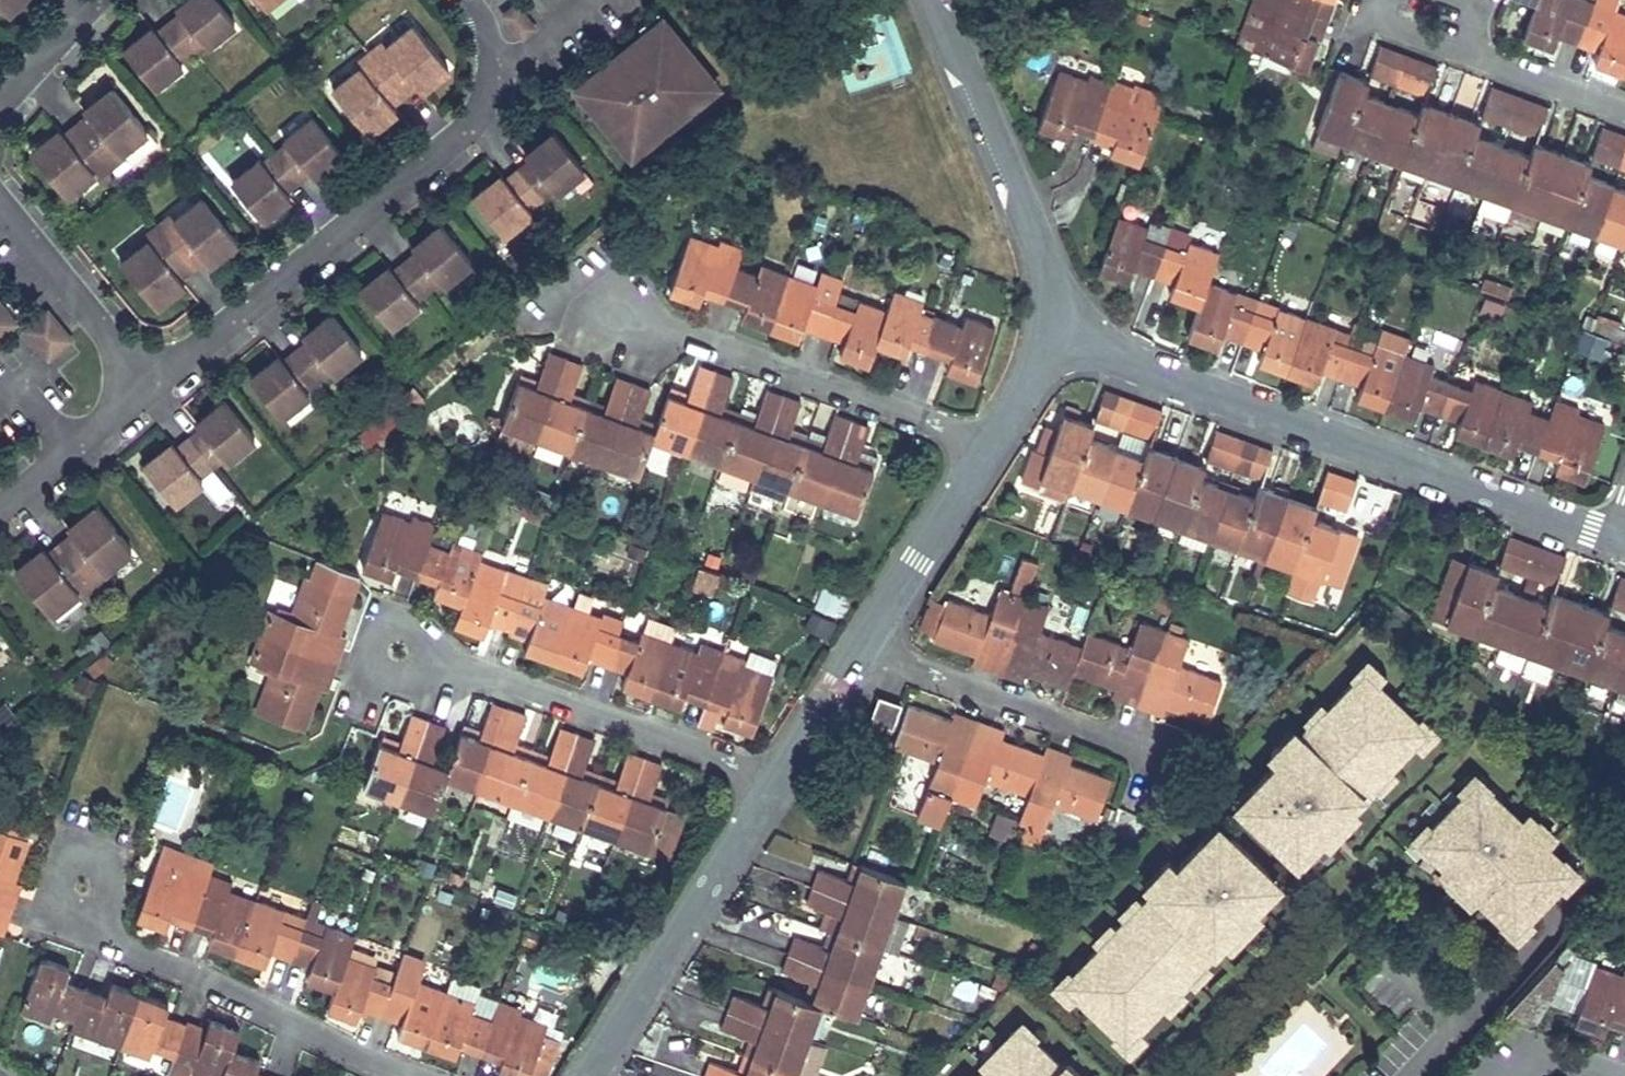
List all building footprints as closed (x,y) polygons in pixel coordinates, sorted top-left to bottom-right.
[(171,25),(193,52),(205,43),(208,47),(237,23),(218,0),(192,0),(195,5),(182,15),(171,25)] [(177,10),(182,15),(195,5),(192,0),(189,0),(177,10)] [(267,8),(277,0),(260,0),(267,8)] [(1237,45),(1252,50),(1262,21),(1254,18),(1260,0),(1254,0),(1237,45)] [(1270,0),(1260,0),(1254,18),(1262,21),(1252,50),(1306,70),(1316,41),(1304,36),(1312,15),(1270,0)] [(1312,15),(1318,0),(1270,0),(1312,15)] [(1312,15),(1324,19),(1331,0),(1318,0),(1312,15)] [(1577,44),(1589,12),(1593,3),(1585,0),(1538,0),(1537,4),(1522,38),(1552,49),(1556,37),(1577,44)] [(1622,74),(1624,66),(1624,15),(1612,10),(1609,20),(1589,12),(1577,44),(1598,51),(1593,64),(1622,74)] [(658,12),(640,26),(645,33),(648,35),(666,21),(658,12)] [(1312,15),(1304,36),(1316,41),(1324,19),(1312,15)] [(596,77),(579,92),(623,146),(635,136),(644,148),(666,130),(661,123),(680,107),(685,114),(707,96),(698,85),(710,75),(666,21),(648,35),(645,33),(594,74),(596,77)] [(142,39),(126,52),(156,89),(185,65),(182,61),(193,52),(171,25),(160,34),(146,45),(142,39)] [(382,45),(371,54),(405,96),(416,87),(430,75),(435,82),(450,68),(415,25),(386,49),(382,45)] [(155,28),(142,39),(146,45),(160,34),(155,28)] [(1394,52),(1380,47),(1369,76),(1383,81),(1394,52)] [(1394,52),(1383,81),(1397,86),(1408,58),(1394,52)] [(363,67),(334,91),(370,134),(385,122),(381,116),(394,105),(405,96),(371,54),(360,63),(363,67)] [(1408,58),(1397,86),(1411,92),(1422,63),(1408,58)] [(1422,63),(1411,92),(1425,97),(1437,68),(1422,63)] [(589,68),(571,83),(579,92),(596,77),(594,74),(589,68)] [(1072,126),(1094,134),(1113,83),(1091,75),(1088,82),(1060,71),(1038,127),(1068,138),(1072,126)] [(1317,134),(1345,144),(1363,94),(1368,82),(1358,78),(1340,71),(1317,134)] [(430,75),(416,87),(421,92),(435,82),(430,75)] [(710,75),(698,85),(707,96),(719,86),(710,75)] [(1113,83),(1094,134),(1115,141),(1110,153),(1139,164),(1159,111),(1130,100),(1135,88),(1114,80),(1113,83)] [(1135,88),(1130,100),(1159,111),(1164,97),(1135,86),(1135,88)] [(89,117),(78,126),(112,168),(123,158),(119,155),(149,130),(114,88),(98,100),(102,106),(89,117)] [(1506,93),(1491,88),(1480,117),(1495,122),(1506,93)] [(1519,98),(1506,93),(1495,122),(1508,127),(1519,98)] [(1345,144),(1373,154),(1391,105),(1363,94),(1345,144)] [(1533,104),(1519,98),(1508,127),(1523,133),(1533,104)] [(98,100),(84,111),(89,117),(102,106),(98,100)] [(1423,102),(1418,115),(1447,125),(1451,113),(1432,106),(1423,102)] [(1547,109),(1533,104),(1523,133),(1536,138),(1547,109)] [(394,105),(381,116),(385,122),(399,111),(394,105)] [(1373,154),(1400,164),(1418,115),(1391,105),(1373,154)] [(1451,113),(1447,125),(1475,136),(1480,123),(1471,120),(1451,113)] [(1400,164),(1428,175),(1447,125),(1418,115),(1400,164)] [(288,146),(277,154),(299,182),(311,173),(324,162),(329,168),(344,155),(314,118),(285,141),(288,146)] [(1428,175),(1456,185),(1475,136),(1447,125),(1428,175)] [(48,140),(33,153),(68,197),(97,173),(101,177),(112,168),(78,126),(67,135),(53,147),(48,140)] [(1616,133),(1602,128),(1591,158),(1605,163),(1616,133)] [(62,129),(48,140),(53,147),(67,135),(62,129)] [(531,162),(520,171),(542,198),(553,190),(556,194),(585,170),(555,132),(540,146),(544,151),(531,162)] [(1605,163),(1619,168),(1624,153),(1624,136),(1616,133),(1605,163)] [(635,136),(623,146),(632,158),(644,148),(635,136)] [(1456,185),(1484,195),(1502,146),(1475,136),(1456,185)] [(1529,155),(1511,205),(1539,216),(1562,154),(1542,147),(1541,146),(1534,144),(1529,155)] [(540,146),(526,156),(531,162),(544,151),(540,146)] [(1484,195),(1511,205),(1529,155),(1502,146),(1484,195)] [(262,160),(233,183),(264,221),(279,208),(275,202),(288,191),(299,182),(277,154),(266,164),(262,160)] [(1567,226),(1586,177),(1591,164),(1582,161),(1562,154),(1539,216),(1567,226)] [(324,162),(311,173),(315,179),(329,168),(324,162)] [(490,185),(475,198),(505,235),(534,212),(531,208),(542,198),(520,171),(509,181),(495,191),(490,185)] [(504,175),(490,185),(495,191),(509,181),(504,175)] [(1567,226),(1594,236),(1613,187),(1586,177),(1567,226)] [(1613,187),(1594,236),(1622,246),(1624,238),(1624,191),(1613,187)] [(288,191),(275,202),(279,208),(293,197),(288,191)] [(171,218),(160,227),(194,268),(205,259),(218,248),(223,254),(239,241),(203,198),(174,222),(171,218)] [(1505,222),(1533,232),(1539,216),(1511,205),(1505,222)] [(1132,269),(1153,276),(1165,245),(1144,237),(1147,228),(1118,217),(1099,270),(1128,281),(1132,269)] [(418,254),(407,264),(429,291),(440,282),(444,286),(473,262),(442,225),(427,238),(431,244),(418,254)] [(152,240),(123,264),(158,307),(174,294),(169,289),(182,278),(194,268),(160,227),(148,236),(152,240)] [(689,236),(670,291),(699,302),(704,290),(725,299),(736,267),(736,266),(743,249),(720,240),(718,247),(689,236)] [(427,238),(413,248),(418,254),(431,244),(427,238)] [(1170,296),(1199,306),(1208,284),(1219,253),(1189,242),(1186,253),(1165,245),(1153,276),(1174,284),(1170,296)] [(218,248),(205,259),(210,265),(223,254),(218,248)] [(377,278),(362,290),(392,328),(421,304),(418,300),(429,291),(407,264),(396,273),(382,284),(377,278)] [(736,267),(725,299),(745,306),(741,318),(769,328),(789,275),(760,265),(756,274),(736,267)] [(391,267),(377,278),(382,284),(396,273),(391,267)] [(789,275),(769,328),(798,338),(803,327),(823,334),(834,302),(843,280),(821,272),(816,285),(789,275)] [(182,278),(169,289),(174,294),(187,283),(182,278)] [(1511,288),(1483,278),(1478,290),(1483,292),(1507,301),(1511,288)] [(1221,335),(1242,343),(1254,312),(1233,304),(1236,295),(1208,284),(1199,306),(1188,337),(1217,348),(1221,335)] [(894,290),(887,311),(876,340),(878,340),(877,344),(904,354),(909,342),(930,350),(941,318),(919,310),(924,301),(894,290)] [(11,324),(19,317),(5,299),(0,304),(0,311),(11,324)] [(834,302),(823,334),(837,340),(843,342),(840,354),(869,364),(877,344),(878,340),(876,340),(887,311),(858,300),(855,310),(834,302)] [(49,361),(74,338),(46,306),(20,330),(49,361)] [(1259,363),(1287,373),(1307,320),(1278,310),(1275,319),(1254,312),(1242,343),(1263,351),(1259,363)] [(11,324),(0,311),(0,333),(11,324)] [(309,344),(297,354),(320,381),(331,371),(334,376),(363,352),(333,315),(317,327),(322,333),(309,344)] [(941,318),(930,350),(950,358),(946,369),(975,379),(995,326),(965,316),(962,326),(941,318)] [(1320,371),(1341,379),(1352,348),(1332,340),(1335,330),(1307,320),(1287,373),(1316,383),(1320,371)] [(1624,346),(1624,344),(1624,333),(1595,322),(1591,334),(1624,346)] [(1335,330),(1332,340),(1352,348),(1355,337),(1359,326),(1352,324),(1348,335),(1335,330)] [(317,327),(304,338),(309,344),(322,333),(317,327)] [(1357,399),(1385,408),(1404,355),(1409,340),(1381,330),(1376,345),(1372,355),(1352,348),(1341,379),(1361,386),(1357,399)] [(502,427),(537,439),(565,358),(549,352),(538,381),(535,388),(518,382),(502,427)] [(268,368),(252,380),(283,418),(312,394),(309,390),(320,381),(297,354),(286,363),(273,373),(268,368)] [(1418,407),(1439,414),(1450,383),(1430,375),(1433,366),(1404,355),(1385,408),(1414,419),(1418,407)] [(282,356),(268,368),(273,373),(286,363),(282,356)] [(569,401),(572,393),(582,364),(565,358),(537,439),(570,452),(587,407),(569,401)] [(652,440),(687,452),(716,372),(700,366),(688,394),(686,402),(669,395),(657,425),(655,432),(652,440)] [(736,420),(720,414),(722,407),(733,378),(716,372),(687,452),(721,464),(736,420)] [(535,388),(538,381),(521,374),(518,382),(535,388)] [(634,383),(616,376),(605,406),(603,413),(587,407),(570,452),(604,464),(620,419),(634,383)] [(1456,434),(1484,444),(1504,391),(1476,381),(1472,391),(1450,383),(1439,414),(1460,422),(1456,434)] [(638,426),(640,418),(651,389),(634,383),(620,419),(604,464),(638,476),(652,440),(655,432),(638,426)] [(424,399),(415,388),(394,403),(403,415),(424,399)] [(686,402),(688,394),(671,388),(669,395),(686,402)] [(721,464),(755,477),(784,396),(767,391),(756,419),(754,426),(736,420),(721,464)] [(1120,397),(1105,391),(1094,420),(1109,426),(1120,397)] [(1517,442),(1538,450),(1550,419),(1528,411),(1532,401),(1504,391),(1484,444),(1513,455),(1517,442)] [(587,407),(589,400),(572,393),(569,401),(587,407)] [(788,439),(791,429),(801,403),(784,396),(755,477),(789,489),(805,445),(788,439)] [(1133,402),(1120,397),(1109,426),(1123,431),(1133,402)] [(603,413),(605,406),(589,400),(587,407),(603,413)] [(1550,419),(1538,450),(1558,457),(1554,470),(1583,480),(1604,425),(1576,414),(1578,408),(1556,400),(1550,419)] [(202,431),(191,441),(213,468),(224,459),(227,463),(257,439),(226,402),(211,415),(215,421),(202,431)] [(1133,402),(1123,431),(1136,436),(1147,406),(1133,402)] [(1147,406),(1136,436),(1151,441),(1161,412),(1147,406)] [(736,420),(739,413),(722,407),(720,414),(736,420)] [(1043,480),(1070,489),(1089,440),(1094,425),(1085,421),(1077,419),(1080,411),(1067,407),(1058,430),(1049,455),(1038,450),(1035,449),(1022,482),(1040,489),(1043,480)] [(399,419),(390,408),(359,435),(367,447),(399,419)] [(754,426),(756,419),(739,413),(736,420),(754,426)] [(211,415),(197,425),(202,431),(215,421),(211,415)] [(820,500),(823,502),(852,421),(835,415),(824,444),(822,451),(805,445),(789,489),(793,491),(820,500)] [(655,432),(657,425),(640,418),(638,426),(655,432)] [(869,428),(852,421),(823,502),(857,514),(873,470),(856,463),(859,457),(869,428)] [(1049,455),(1058,430),(1047,426),(1038,450),(1049,455)] [(809,435),(791,429),(788,439),(805,445),(807,438),(809,435)] [(1136,436),(1123,431),(1116,449),(1143,459),(1148,447),(1149,447),(1151,441),(1136,436)] [(1231,437),(1216,431),(1206,461),(1220,467),(1231,437)] [(1231,437),(1220,467),(1234,471),(1244,442),(1231,437)] [(824,444),(807,438),(805,445),(822,451),(824,444)] [(1070,489),(1098,498),(1116,449),(1089,440),(1070,489)] [(161,455),(146,467),(176,505),(205,481),(202,477),(213,468),(191,441),(180,450),(166,461),(161,455)] [(1244,442),(1234,471),(1248,476),(1258,447),(1244,442)] [(175,444),(161,455),(166,461),(180,450),(175,444)] [(1143,459),(1171,469),(1176,457),(1156,450),(1149,447),(1148,447),(1143,459)] [(1258,447),(1248,476),(1262,481),(1273,452),(1258,447)] [(1098,498),(1126,509),(1143,459),(1116,449),(1098,498)] [(873,470),(876,463),(859,457),(856,463),(873,470)] [(1171,469),(1200,480),(1204,467),(1195,464),(1176,457),(1171,469)] [(1126,509),(1153,519),(1171,469),(1143,459),(1126,509)] [(1153,519),(1181,529),(1200,480),(1171,469),(1153,519)] [(1328,470),(1316,500),(1331,506),(1342,476),(1328,470)] [(1342,476),(1331,506),(1345,512),(1357,482),(1342,476)] [(755,477),(752,487),(785,499),(789,489),(755,477)] [(1064,503),(1070,489),(1043,480),(1040,489),(1038,494),(1064,503)] [(1181,529),(1209,539),(1227,489),(1200,480),(1181,529)] [(1254,499),(1283,509),(1287,497),(1268,490),(1259,487),(1254,499)] [(1209,539),(1237,549),(1254,499),(1227,489),(1209,539)] [(1283,509),(1311,519),(1315,507),(1314,507),(1287,497),(1283,509)] [(1237,549),(1265,559),(1283,509),(1254,499),(1237,549)] [(74,537),(63,545),(97,587),(108,578),(104,574),(134,550),(98,507),(83,520),(87,525),(74,537)] [(1265,559),(1293,569),(1311,519),(1283,509),(1265,559)] [(396,566),(417,573),(429,544),(436,525),(413,517),(412,522),(384,512),(362,568),(392,578),(396,566)] [(1293,569),(1321,579),(1325,568),(1344,575),(1358,537),(1311,519),(1293,569)] [(83,520),(69,530),(74,537),(87,525),(83,520)] [(1499,567),(1514,572),(1524,542),(1509,537),(1499,567)] [(429,544),(417,573),(439,580),(434,594),(461,603),(463,600),(464,601),(475,572),(482,552),(453,541),(449,551),(429,544)] [(1514,572),(1527,577),(1538,547),(1524,542),(1514,572)] [(33,559),(18,573),(53,616),(82,592),(85,596),(97,587),(63,545),(51,554),(38,566),(33,559)] [(1527,577),(1541,582),(1552,553),(1538,547),(1527,577)] [(47,549),(33,559),(38,566),(51,554),(47,549)] [(1541,582),(1556,588),(1567,558),(1552,553),(1541,582)] [(981,667),(998,673),(1025,597),(1038,563),(1023,558),(1010,592),(1001,588),(991,615),(948,600),(933,640),(974,656),(984,659),(981,667)] [(1455,558),(1432,620),(1445,625),(1469,562),(1455,558)] [(359,575),(319,559),(295,620),(270,611),(261,636),(335,663),(341,647),(325,642),(328,634),(337,637),(338,635),(358,578),(359,575)] [(1469,562),(1445,625),(1474,635),(1493,585),(1498,573),(1477,566),(1469,562)] [(695,567),(689,589),(711,594),(717,572),(695,567)] [(1321,579),(1340,586),(1344,575),(1325,568),(1321,579)] [(475,572),(464,601),(463,600),(461,603),(455,623),(484,635),(489,622),(508,630),(519,599),(498,593),(502,582),(475,572)] [(1624,612),(1624,610),(1624,579),(1620,577),(1609,607),(1624,612)] [(508,630),(529,638),(525,650),(553,661),(572,607),(543,597),(546,586),(526,579),(519,599),(508,630)] [(1493,585),(1474,635),(1502,645),(1521,596),(1493,585)] [(842,594),(825,587),(817,608),(833,614),(842,594)] [(1548,605),(1577,616),(1581,604),(1560,596),(1553,593),(1548,605)] [(1521,596),(1502,645),(1530,655),(1548,605),(1521,596)] [(1048,606),(1025,597),(998,673),(1013,680),(1016,671),(1026,674),(1067,689),(1073,674),(1082,648),(1039,632),(1048,606)] [(1577,616),(1605,626),(1609,614),(1599,610),(1581,604),(1577,616)] [(1389,615),(1402,626),(1410,616),(1396,605),(1389,615)] [(1548,605),(1530,655),(1558,665),(1577,616),(1548,605)] [(586,659),(607,666),(618,635),(598,627),(601,618),(572,607),(553,661),(582,671),(586,659)] [(815,613),(809,627),(829,635),(835,622),(815,613)] [(1577,616),(1558,665),(1586,675),(1605,626),(1577,616)] [(652,696),(671,643),(677,627),(648,617),(640,643),(618,635),(607,666),(623,672),(628,673),(623,686),(652,696)] [(1122,702),(1137,707),(1164,630),(1141,621),(1131,649),(1088,633),(1082,648),(1073,674),(1114,689),(1125,693),(1122,702)] [(1586,675),(1614,685),(1624,655),(1624,633),(1605,626),(1586,675)] [(1164,630),(1137,707),(1152,712),(1155,704),(1166,708),(1207,722),(1221,681),(1178,666),(1188,639),(1164,630)] [(325,642),(341,647),(345,637),(338,635),(337,637),(328,634),(325,642)] [(314,673),(330,678),(335,663),(261,636),(251,660),(278,670),(262,713),(304,728),(319,686),(320,683),(312,680),(314,673)] [(718,670),(697,663),(700,652),(671,643),(652,696),(681,706),(685,695),(706,702),(718,670)] [(723,722),(752,732),(773,677),(745,667),(747,661),(724,653),(718,670),(706,702),(716,706),(727,709),(723,722)] [(1614,685),(1624,689),(1624,655),(1614,685)] [(971,664),(981,667),(984,659),(974,656),(971,664)] [(1277,759),(1244,795),(1251,802),(1243,810),(1289,854),(1297,846),(1304,853),(1321,835),(1327,840),(1347,820),(1338,811),(1345,803),(1349,806),(1370,784),(1372,786),(1381,777),(1377,773),(1383,766),(1385,768),(1424,728),(1402,707),(1396,713),(1379,696),(1385,690),(1363,669),(1324,710),(1326,712),(1320,719),(1316,715),(1307,724),(1309,726),(1290,746),(1283,739),(1270,752),(1277,759)] [(1013,680),(1023,683),(1026,674),(1016,671),(1013,680)] [(312,680),(320,683),(319,686),(326,688),(330,678),(314,673),(312,680)] [(1111,698),(1122,702),(1125,693),(1114,689),(1111,698)] [(872,719),(893,727),(900,705),(879,698),(872,719)] [(482,733),(480,740),(461,733),(450,762),(447,769),(450,770),(447,778),(480,789),(509,710),(492,704),(482,733)] [(1152,712),(1164,717),(1166,708),(1155,704),(1152,712)] [(953,797),(980,722),(964,716),(960,725),(951,722),(909,706),(898,737),(894,747),(937,762),(928,789),(927,791),(929,791),(917,818),(940,827),(953,797)] [(509,710),(480,789),(514,802),(531,758),(514,752),(516,745),(527,716),(509,710)] [(951,722),(960,725),(964,716),(954,713),(951,722)] [(400,744),(398,751),(381,745),(364,788),(395,800),(399,801),(429,721),(411,715),(400,744)] [(429,721),(399,801),(434,814),(447,778),(450,770),(447,769),(432,763),(434,756),(446,728),(429,721)] [(1028,795),(1043,755),(1001,740),(992,736),(995,728),(980,722),(953,797),(975,805),(985,779),(1028,795)] [(482,733),(464,726),(461,733),(480,740),(482,733)] [(550,758),(548,764),(531,758),(514,802),(549,814),(577,735),(561,728),(550,758)] [(992,736),(1001,740),(1004,731),(995,728),(992,736)] [(577,735),(549,814),(583,827),(599,783),(582,777),(584,770),(595,740),(577,735)] [(400,744),(384,737),(381,745),(398,751),(400,744)] [(533,751),(516,745),(514,752),(531,758),(533,751)] [(1062,752),(1047,746),(1044,754),(1043,755),(1028,795),(1018,823),(1026,825),(1020,841),(1037,846),(1052,805),(1095,820),(1111,780),(1069,765),(1059,761),(1062,752)] [(550,758),(533,751),(531,758),(548,764),(550,758)] [(1059,761),(1069,765),(1072,756),(1062,752),(1059,761)] [(618,782),(616,789),(599,783),(583,827),(616,839),(646,759),(629,753),(618,782)] [(450,762),(434,756),(432,763),(447,769),(450,762)] [(646,759),(616,839),(651,851),(652,850),(669,857),(679,829),(662,822),(667,807),(650,801),(653,794),(663,765),(646,759)] [(601,776),(584,770),(582,777),(599,783),(601,776)] [(618,782),(601,776),(599,783),(616,789),(618,782)] [(1522,819),(1486,786),(1479,793),(1471,785),(1427,832),(1435,840),(1428,847),(1447,864),(1442,869),(1462,889),(1471,880),(1478,887),(1475,890),(1506,920),(1513,913),(1521,921),(1566,874),(1557,866),(1564,859),(1535,832),(1542,824),(1528,812),(1522,819)] [(670,801),(653,794),(650,801),(667,807),(670,801)] [(685,814),(667,807),(662,822),(679,829),(685,814)] [(12,909),(18,893),(2,887),(5,880),(12,883),(13,880),(29,839),(24,837),(31,820),(0,808),(0,905),(12,909)] [(1011,841),(1016,821),(993,815),(988,836),(1011,841)] [(1103,941),(1065,981),(1085,1002),(1091,996),(1109,1013),(1103,1019),(1124,1040),(1163,1000),(1161,997),(1167,991),(1172,994),(1180,985),(1178,984),(1189,972),(1187,970),(1193,964),(1198,968),(1207,959),(1204,957),(1225,935),(1222,932),(1229,924),(1238,933),(1258,913),(1252,907),(1269,890),(1262,882),(1270,874),(1224,830),(1216,838),(1208,831),(1174,866),(1167,859),(1154,873),(1161,879),(1143,898),(1141,897),(1132,906),(1136,909),(1130,916),(1128,915),(1118,925),(1116,923),(1107,932),(1112,936),(1105,943),(1103,941)] [(190,855),(162,845),(156,862),(184,872),(186,866),(209,874),(213,863),(190,855)] [(184,872),(156,862),(137,918),(167,928),(171,918),(191,924),(209,874),(186,866),(184,872)] [(855,883),(861,866),(852,863),(847,880),(855,883)] [(894,916),(906,881),(861,866),(855,883),(847,880),(818,870),(812,887),(849,900),(894,916)] [(231,882),(209,874),(191,924),(213,931),(209,944),(237,954),(255,901),(228,891),(231,882)] [(2,887),(18,893),(21,883),(13,880),(12,883),(5,880),(2,887)] [(836,934),(882,950),(894,916),(849,900),(812,887),(806,905),(835,914),(843,917),(836,934)] [(255,901),(237,954),(266,964),(270,952),(291,959),(306,918),(255,901)] [(0,905),(0,922),(6,924),(12,909),(0,905)] [(836,934),(843,917),(835,914),(829,931),(836,934)] [(910,921),(894,916),(882,950),(897,955),(910,921)] [(306,918),(291,959),(311,966),(307,979),(335,988),(337,984),(338,985),(348,957),(356,936),(306,918)] [(933,929),(920,925),(916,935),(930,939),(933,929)] [(829,931),(823,948),(830,951),(836,934),(829,931)] [(824,968),(870,984),(882,950),(836,934),(830,951),(823,948),(795,938),(788,955),(824,968)] [(1537,950),(1509,1010),(1536,1022),(1564,963),(1537,950)] [(404,955),(397,974),(394,984),(382,1015),(403,1022),(398,1034),(427,1045),(447,992),(418,981),(424,962),(404,955)] [(821,1006),(857,1019),(870,984),(824,968),(788,955),(782,972),(810,982),(818,985),(812,1003),(821,1006)] [(348,957),(338,985),(337,984),(335,988),(328,1009),(357,1019),(360,1011),(362,1007),(369,1010),(382,1015),(394,984),(390,983),(394,973),(348,957)] [(41,958),(21,1011),(50,1022),(54,1013),(75,1020),(87,988),(73,983),(66,981),(70,969),(41,958)] [(1624,1027),(1624,970),(1623,976),(1595,966),(1574,1021),(1603,1032),(1607,1020),(1624,1027)] [(810,982),(804,1000),(812,1003),(818,985),(810,982)] [(75,1020),(71,1030),(121,1047),(141,995),(113,985),(108,996),(87,988),(75,1020)] [(770,1007),(776,990),(768,987),(762,1004),(770,1007)] [(809,1040),(821,1006),(812,1003),(804,1000),(776,990),(770,1007),(762,1004),(734,994),(727,1011),(764,1024),(809,1040)] [(447,992),(427,1045),(456,1056),(460,1043),(482,1051),(492,1020),(472,1012),(476,1002),(447,992)] [(141,995),(121,1047),(150,1058),(153,1048),(174,1056),(186,1024),(166,1017),(170,1006),(141,995)] [(492,1020),(482,1051),(503,1058),(498,1071),(512,1075),(547,1075),(554,1056),(539,1050),(545,1034),(548,1025),(520,1015),(522,1009),(499,1000),(492,1020)] [(797,1075),(809,1040),(764,1024),(727,1011),(721,1028),(750,1039),(757,1041),(751,1059),(797,1075)] [(174,1056),(175,1056),(195,1065),(192,1073),(200,1075),(222,1075),(229,1055),(231,1055),(232,1052),(240,1031),(211,1020),(206,1032),(186,1024),(174,1056)] [(1071,1070),(1068,1073),(1061,1067),(1063,1065),(1027,1031),(1018,1039),(1011,1033),(995,1049),(999,1052),(976,1075),(1078,1075),(1071,1070)] [(559,1039),(545,1034),(539,1050),(554,1056),(559,1039)] [(751,1059),(757,1041),(750,1039),(744,1056),(751,1059)] [(825,1046),(809,1040),(797,1075),(801,1075),(814,1075),(825,1046)] [(231,1055),(229,1055),(222,1075),(262,1075),(256,1074),(260,1062),(232,1052),(231,1055)] [(175,1056),(169,1073),(176,1075),(190,1075),(192,1073),(195,1065),(175,1056)] [(745,1075),(751,1059),(744,1056),(738,1072),(745,1075)] [(797,1075),(751,1059),(745,1075),(738,1072),(709,1062),(704,1075),(796,1075),(797,1075)]
